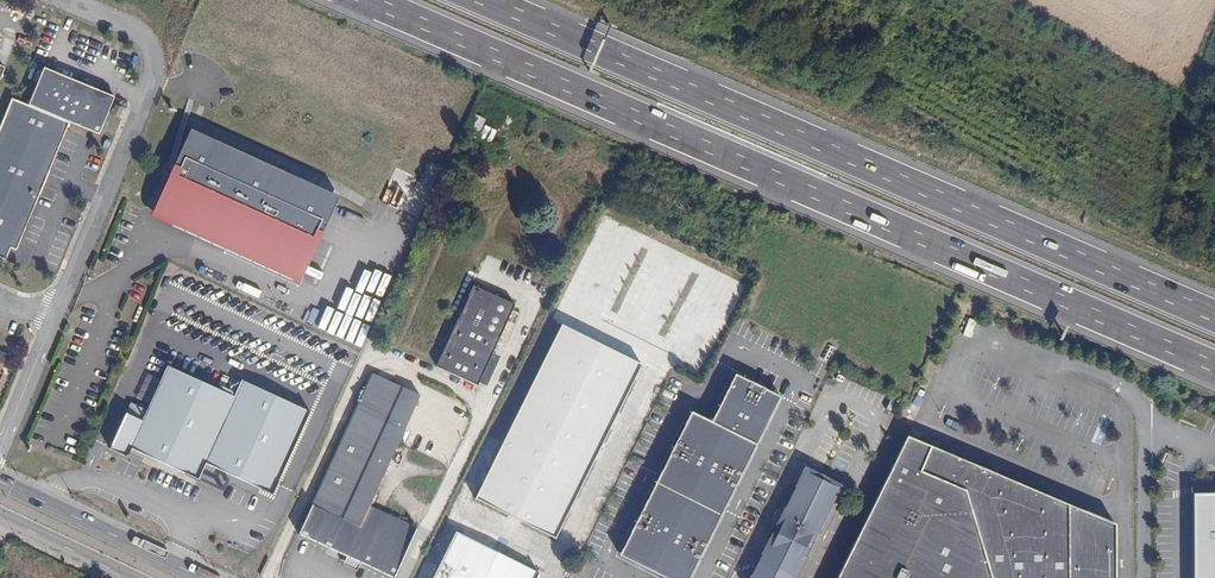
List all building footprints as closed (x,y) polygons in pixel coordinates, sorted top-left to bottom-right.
[(69,122),(99,135),(114,97),(44,68),(28,105),(69,122)] [(6,260),(11,248),(17,250),(69,122),(28,105),(12,99),(0,128),(0,258),(6,260)] [(119,118),(124,108),(116,105),(112,115),(119,118)] [(474,135),(492,143),(498,131),(480,122),(474,135)] [(221,130),(217,139),(235,146),(239,137),(221,130)] [(287,227),(303,193),(192,143),(158,218),(296,280),(314,240),(287,227)] [(330,205),(303,193),(287,227),(314,240),(330,205)] [(368,209),(371,203),(356,196),(353,202),(368,209)] [(477,386),(515,305),(474,286),(437,367),(477,386)] [(641,365),(562,325),(475,499),(555,538),(641,365)] [(272,494),(310,412),(241,381),(234,396),(168,366),(147,410),(131,403),(110,449),(127,457),(131,449),(198,480),(206,463),(272,494)] [(417,528),(369,506),(420,395),(373,373),(299,534),(393,577),(394,577),(417,528)] [(680,445),(684,447),(679,455),(675,454),(642,515),(646,517),(641,526),(637,524),(620,554),(664,577),(690,577),(701,558),(696,556),(702,547),(705,550),(739,488),(735,486),(740,477),(744,479),(786,401),(769,392),(767,396),(758,391),(760,387),(742,377),(717,425),(697,414),(680,445)] [(769,392),(760,387),(758,391),(767,396),(769,392)] [(1032,424),(1038,407),(1021,401),(1015,419),(1032,424)] [(1069,506),(908,437),(838,577),(1069,577),(1069,506)] [(684,447),(680,445),(675,454),(679,455),(684,447)] [(840,485),(803,466),(748,577),(794,577),(840,485)] [(739,488),(744,479),(740,477),(735,486),(739,488)] [(1193,494),(1193,577),(1214,577),(1214,495),(1193,494)] [(1069,577),(1116,577),(1116,524),(1069,506),(1069,577)] [(646,517),(642,515),(637,524),(641,526),(646,517)] [(538,573),(456,532),(433,577),(536,577),(538,573)] [(696,556),(701,558),(705,550),(702,547),(696,556)]
